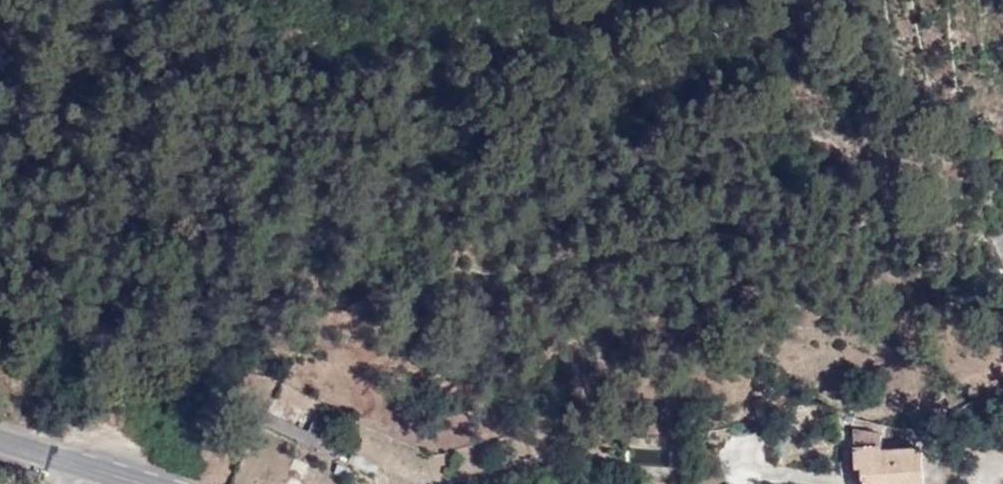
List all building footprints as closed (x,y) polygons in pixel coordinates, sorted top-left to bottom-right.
[(883,449),(882,434),(854,431),(855,451),(883,449)] [(883,449),(855,451),(856,471),(862,470),(863,483),(926,483),(924,451),(883,453),(883,449)] [(313,457),(300,450),(293,462),(306,470),(313,457)]
